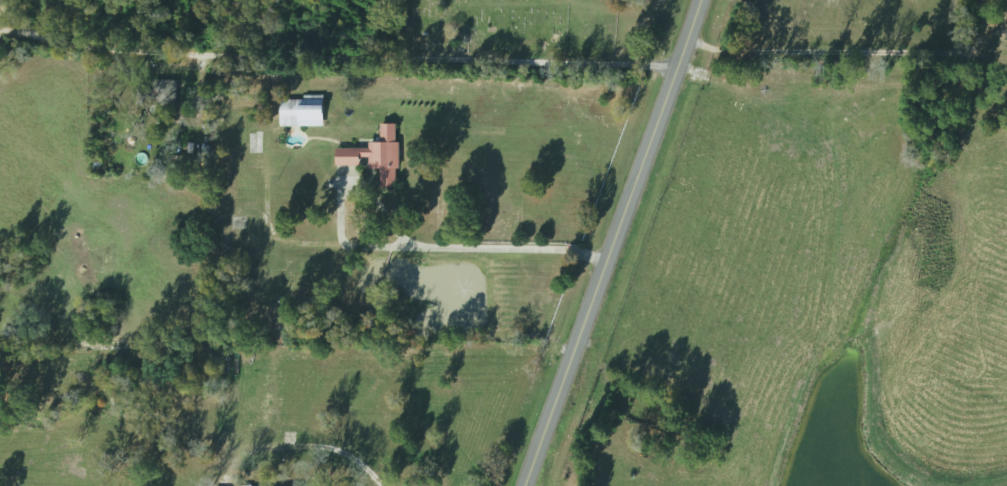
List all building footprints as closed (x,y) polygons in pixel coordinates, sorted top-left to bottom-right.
[(175,80),(150,80),(150,89),(134,89),(134,106),(175,107),(175,80)] [(278,127),(324,127),(324,98),(278,98),(278,127)] [(397,124),(379,124),(379,146),(336,146),(337,166),(360,166),(360,158),(368,158),(368,169),(380,169),(380,188),(398,187),(397,124)]
